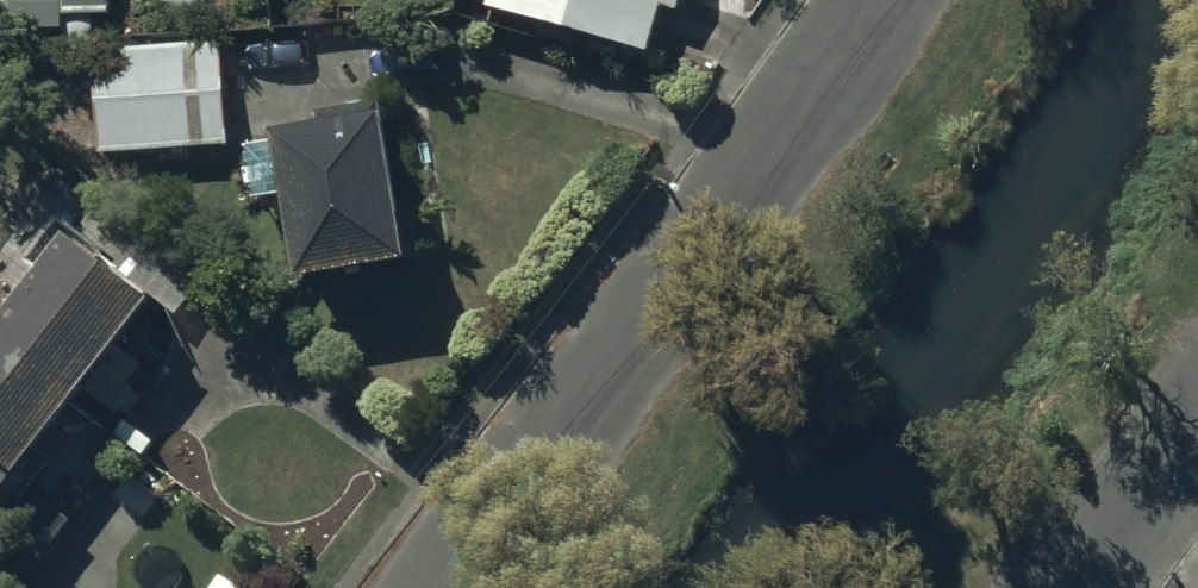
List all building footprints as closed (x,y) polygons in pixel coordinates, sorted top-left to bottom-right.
[(60,11),(60,0),(0,0),(0,13),(60,11)] [(637,30),(646,0),(532,0),(637,30)] [(210,39),(93,49),(101,142),(218,133),(210,39)] [(384,116),(276,136),(299,263),(407,243),(384,116)] [(57,233),(0,309),(0,494),(146,300),(57,233)]
